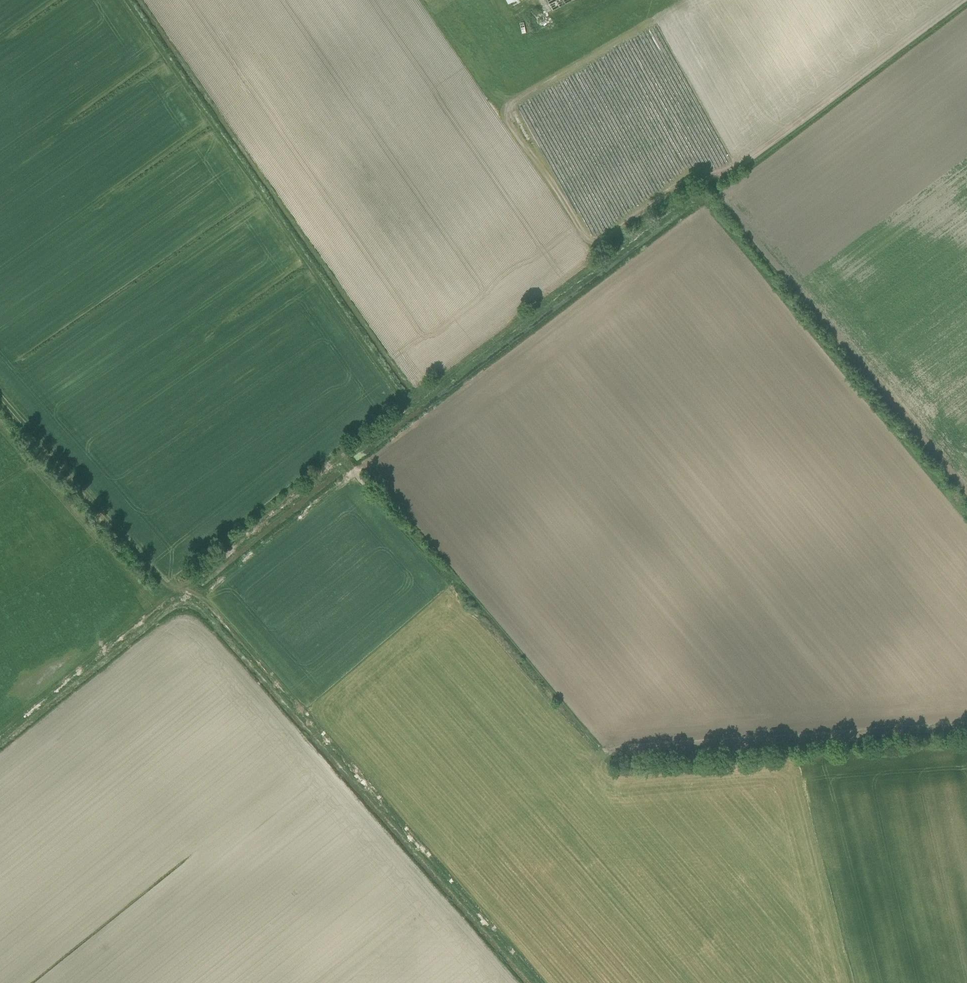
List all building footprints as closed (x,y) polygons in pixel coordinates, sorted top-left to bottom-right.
[(553,10),(572,0),(548,0),(553,10)]
